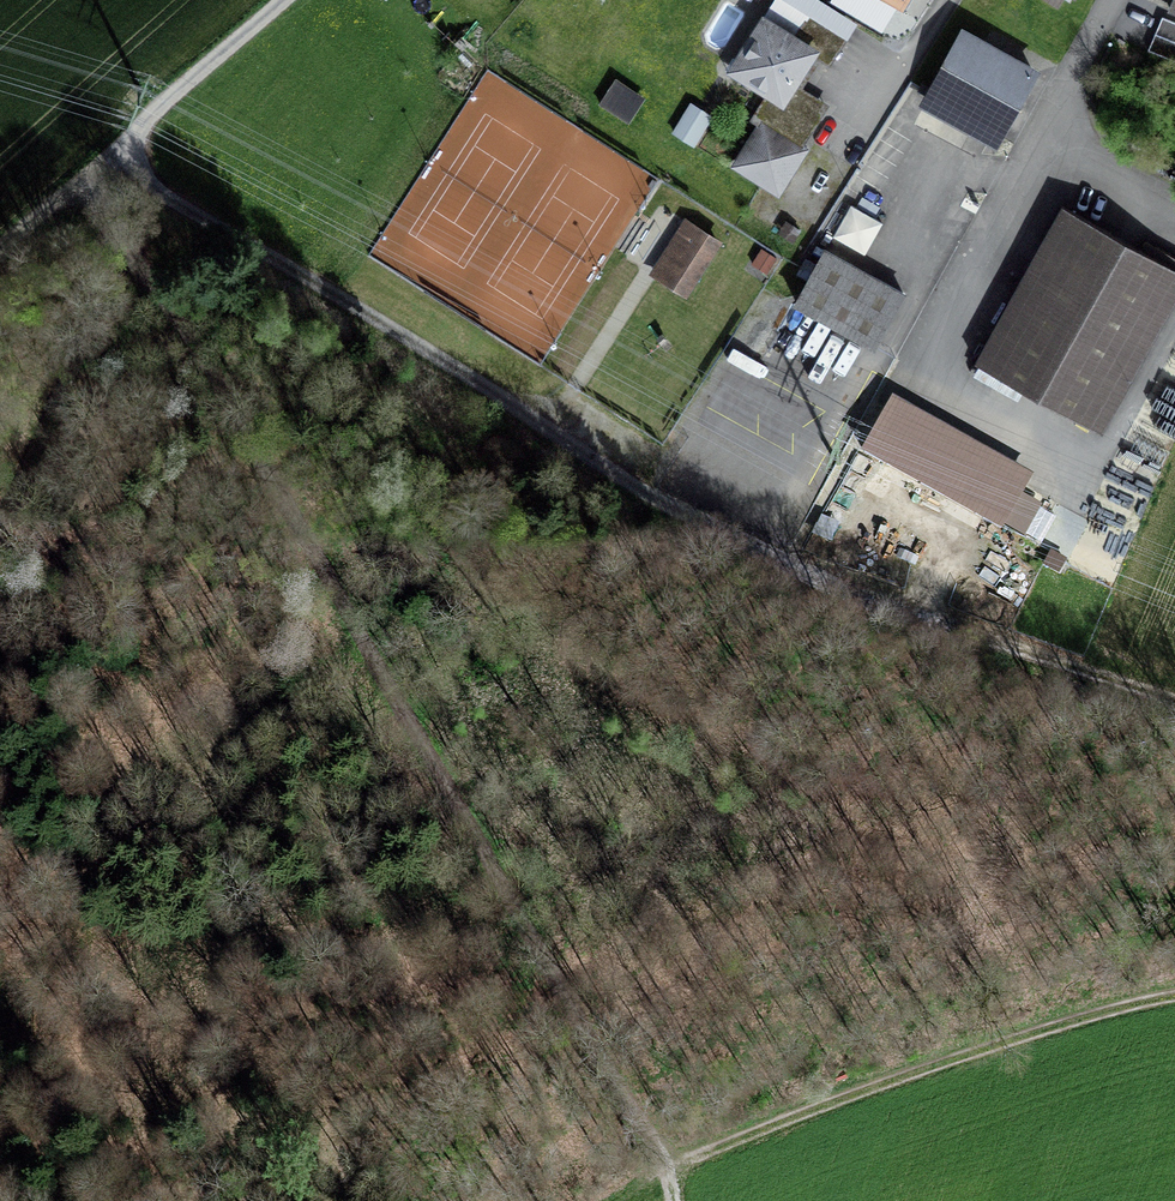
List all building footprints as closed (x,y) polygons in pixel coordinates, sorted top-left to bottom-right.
[(1166,19),(1174,23),(1174,0),(1166,19)] [(799,157),(825,112),(788,90),(807,58),(825,69),(844,37),(807,16),(793,40),(762,21),(733,70),(770,92),(751,125),(758,129),(732,173),(779,201),(804,160),(799,157)] [(1150,51),(1174,61),(1174,29),(1162,23),(1150,51)] [(1032,77),(959,38),(919,111),(992,150),(1032,77)] [(641,103),(615,87),(599,111),(626,127),(641,103)] [(694,106),(675,133),(693,145),(712,118),(694,106)] [(1174,290),(1174,281),(1057,217),(977,364),(1098,430),(1174,290)] [(717,247),(683,225),(649,279),(683,300),(717,247)] [(868,351),(899,298),(822,252),(791,305),(868,351)] [(889,411),(867,451),(1003,524),(1025,484),(889,411)]
